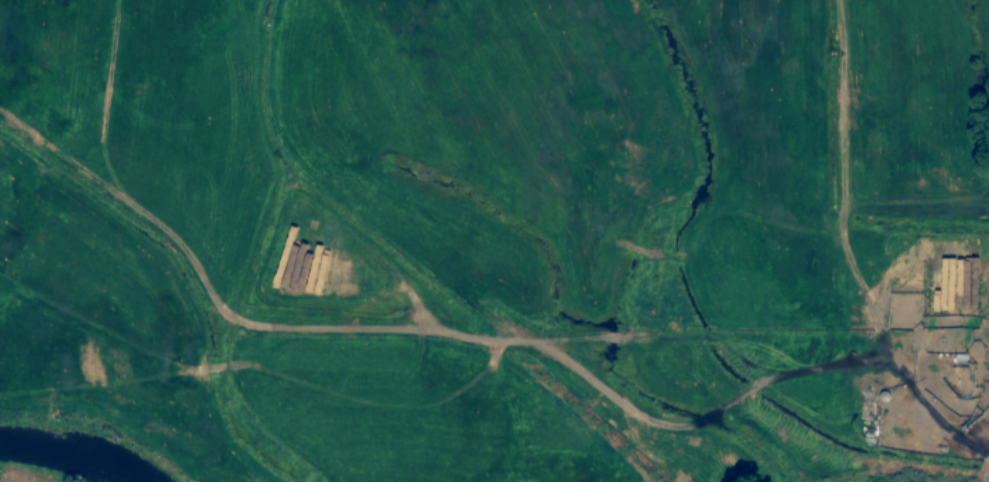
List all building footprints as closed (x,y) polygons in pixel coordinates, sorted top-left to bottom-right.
[(315,241),(298,238),(288,290),(304,293),(315,241)]
